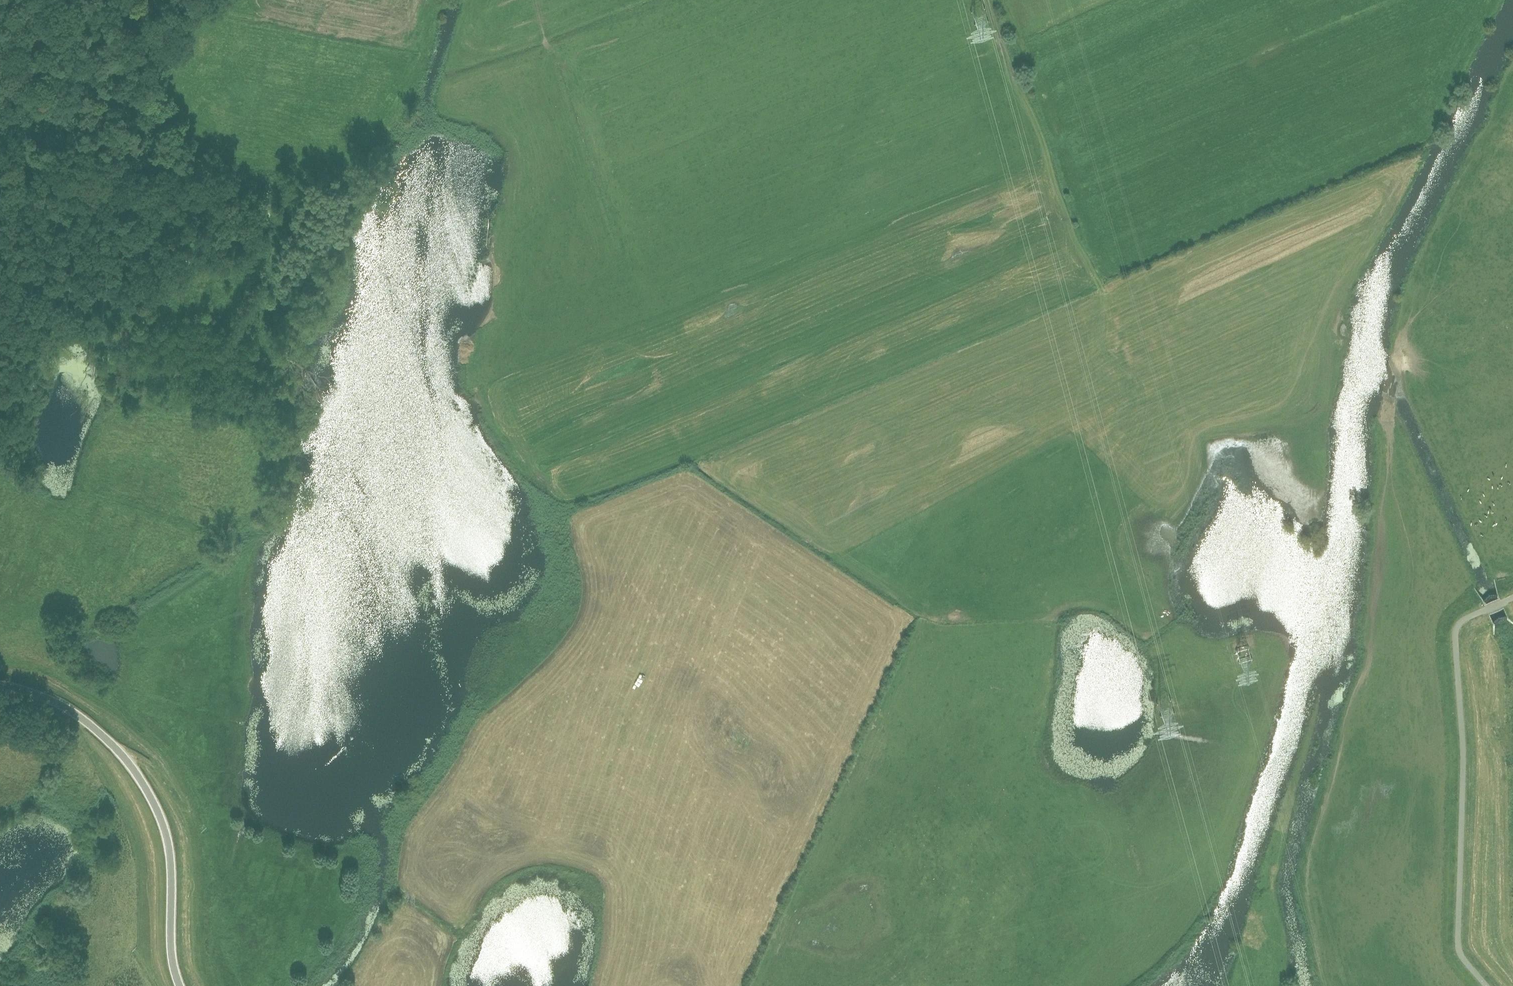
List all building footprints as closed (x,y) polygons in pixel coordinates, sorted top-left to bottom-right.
[(1255,642),(1244,642),(1244,651),(1254,651),(1255,642)]
